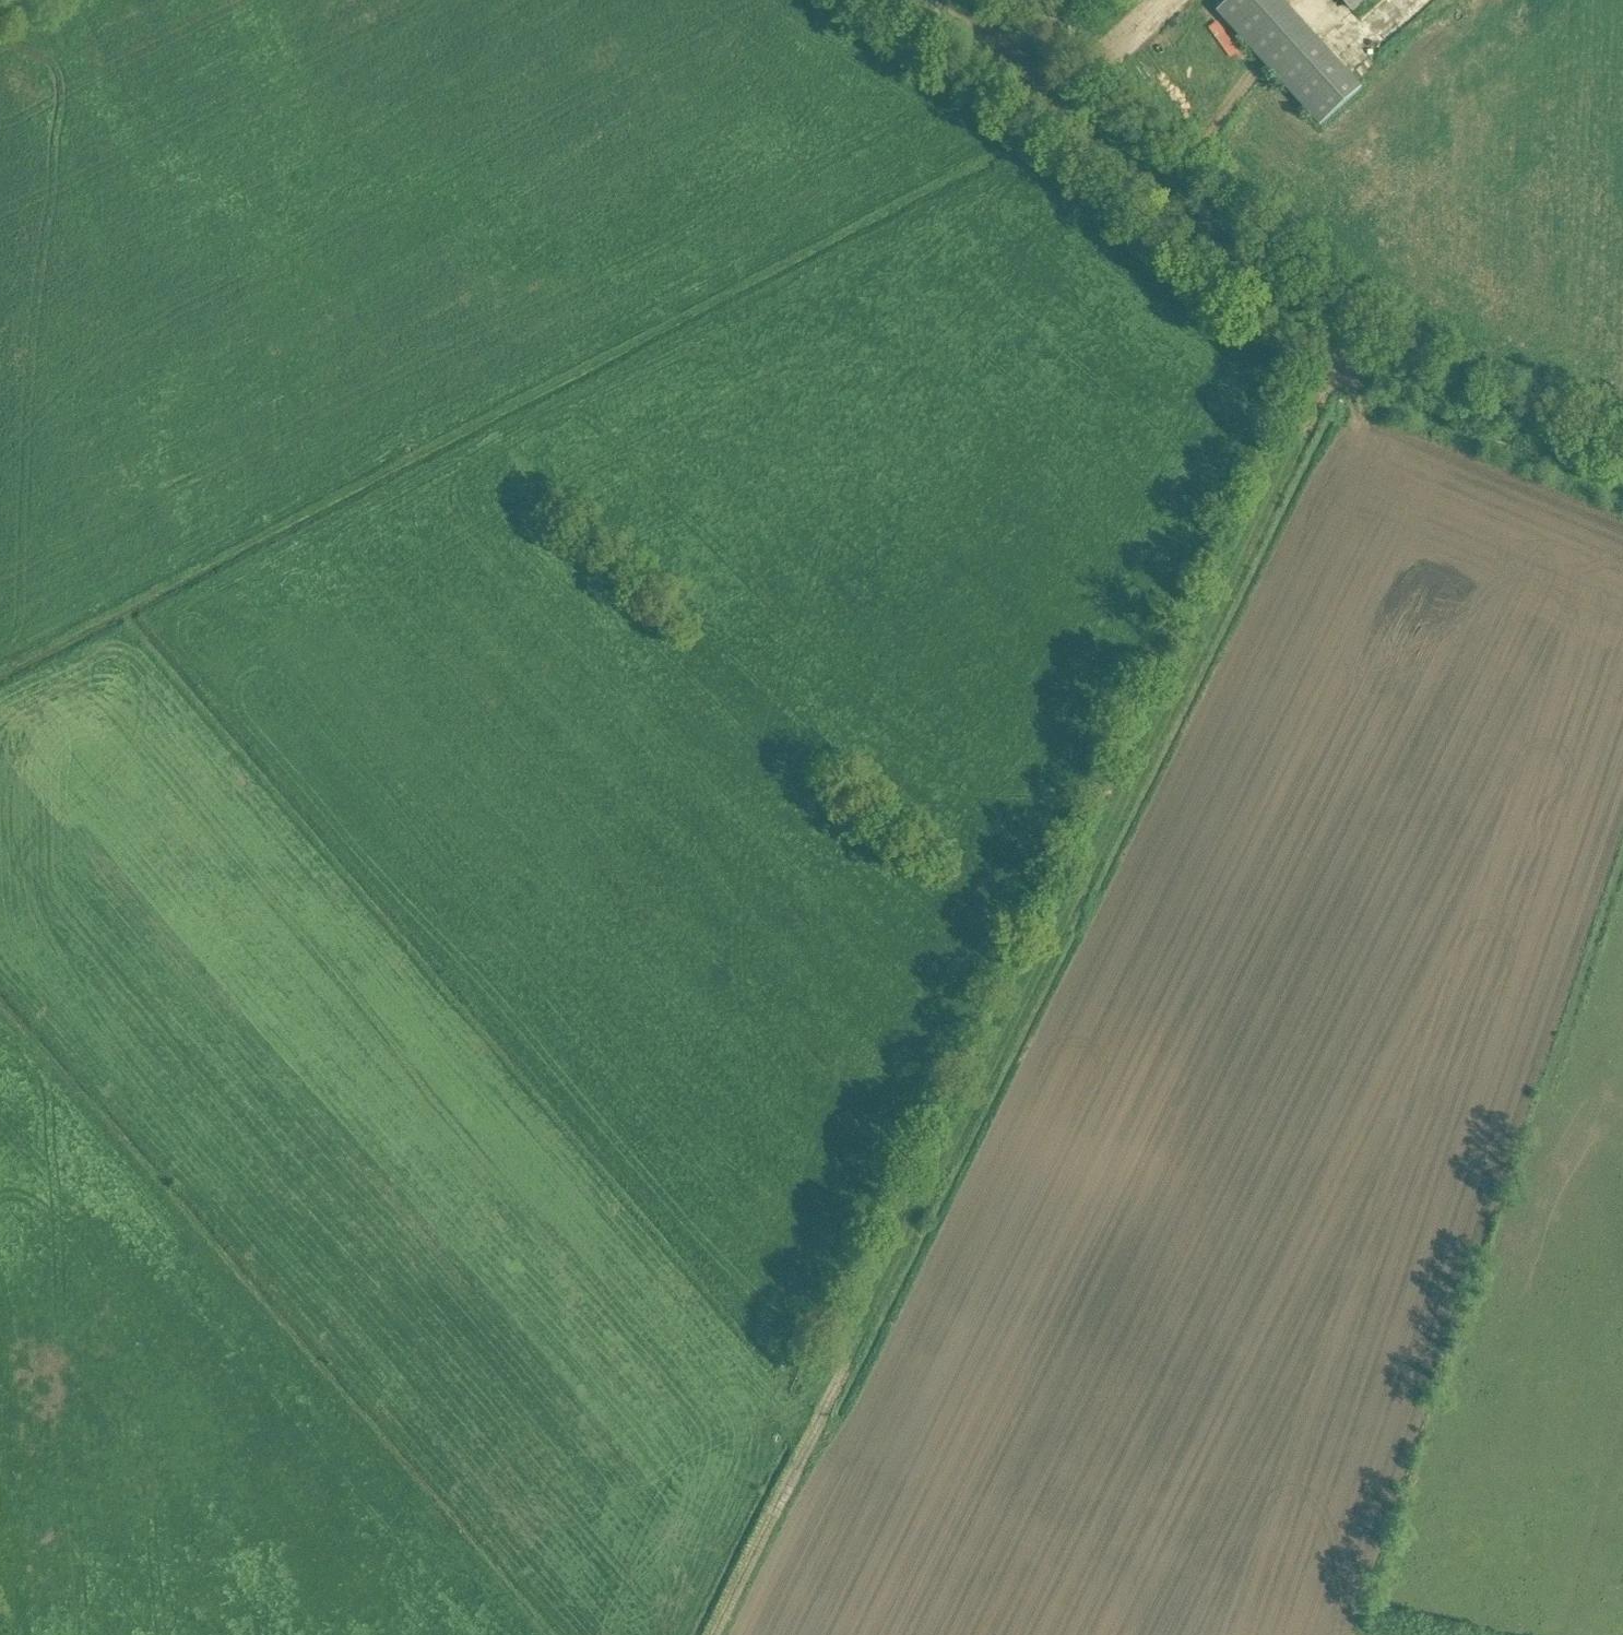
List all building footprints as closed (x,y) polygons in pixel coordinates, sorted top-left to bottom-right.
[(1327,128),(1371,91),(1294,0),(1237,0),(1226,9),(1327,128)] [(1352,12),(1365,0),(1341,0),(1352,12)]
